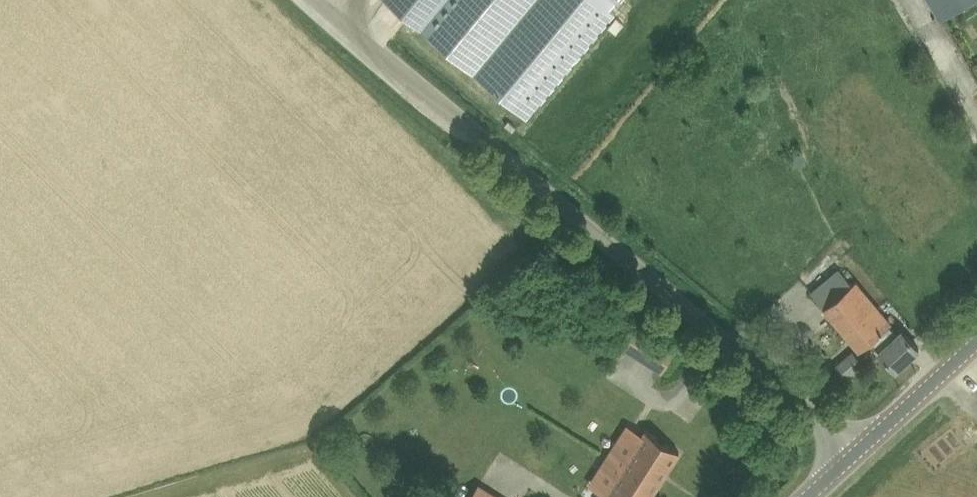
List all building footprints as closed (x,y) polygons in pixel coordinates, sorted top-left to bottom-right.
[(525,113),(610,12),(619,0),(389,0),(525,113)] [(940,17),(973,0),(930,0),(940,17)] [(838,269),(812,291),(860,349),(872,340),(887,325),(889,324),(879,311),(853,280),(850,284),(838,269)] [(639,321),(625,345),(664,368),(678,344),(639,321)] [(895,334),(887,325),(872,340),(880,349),(879,351),(896,369),(920,347),(902,328),(895,334)] [(837,364),(847,377),(864,362),(853,350),(837,364)] [(608,455),(623,465),(641,476),(638,481),(654,492),(680,451),(646,429),(646,430),(643,434),(628,424),(608,455)] [(651,496),(654,492),(638,481),(641,476),(623,465),(608,455),(588,484),(603,494),(601,496),(651,496)]
